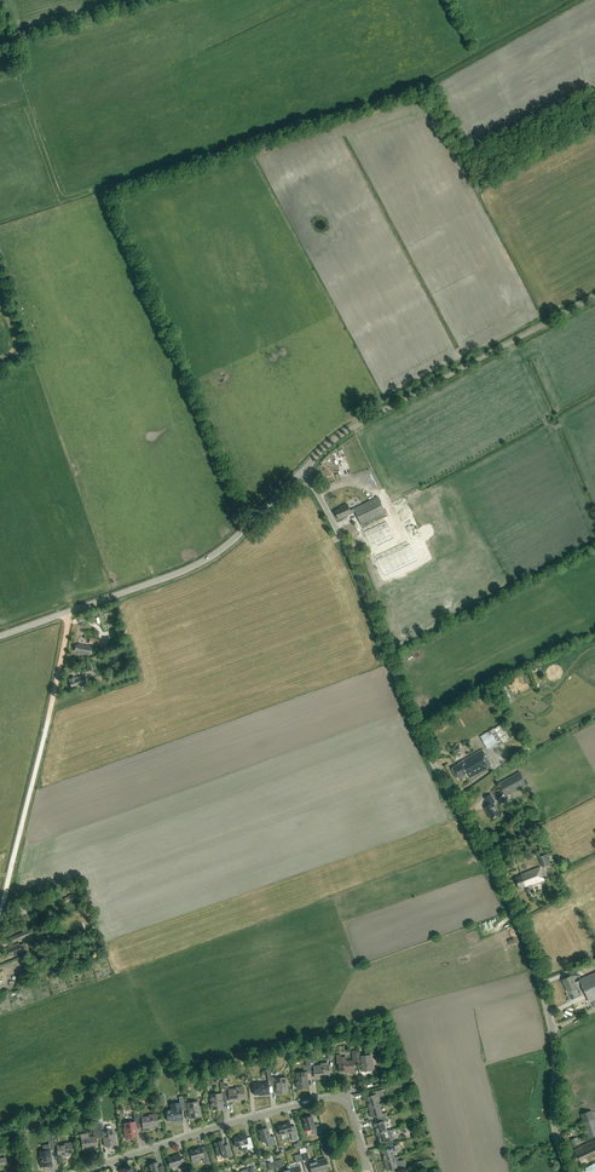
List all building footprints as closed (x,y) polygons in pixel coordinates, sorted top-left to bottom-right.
[(339,520),(355,512),(358,518),(372,512),(367,503),(350,511),(347,504),(339,508),(340,510),(335,512),(339,520)] [(425,535),(438,530),(429,507),(415,512),(425,535)] [(386,520),(364,530),(370,542),(392,532),(386,520)] [(408,538),(375,553),(383,570),(415,554),(408,538)] [(102,646),(103,640),(90,638),(89,644),(102,646)] [(89,656),(91,646),(78,644),(78,645),(76,645),(75,651),(78,652),(77,653),(89,656)] [(75,688),(88,684),(84,675),(75,678),(74,676),(68,678),(70,682),(69,682),(71,687),(74,686),(75,688)] [(506,684),(498,688),(506,703),(513,700),(506,684)] [(496,743),(489,730),(479,736),(486,749),(496,743)] [(466,774),(469,779),(492,766),(483,749),(460,761),(461,762),(458,763),(459,764),(452,768),(458,779),(466,774)] [(505,796),(527,785),(520,772),(498,784),(505,796)] [(484,797),(487,801),(489,805),(485,808),(491,819),(499,814),(493,803),(495,802),(493,798),(490,793),(484,797)] [(539,857),(542,867),(549,864),(546,854),(539,857)] [(529,887),(545,881),(540,866),(521,874),(521,875),(515,878),(519,889),(524,887),(525,887),(528,886),(529,887)] [(68,896),(69,896),(64,898),(66,903),(71,901),(79,898),(76,892),(68,896)] [(33,934),(31,929),(27,931),(27,930),(12,936),(15,942),(29,936),(29,935),(33,934)] [(51,943),(49,937),(39,941),(42,948),(51,943)] [(25,943),(24,944),(20,945),(19,943),(6,948),(10,956),(13,955),(13,956),(25,952),(26,953),(28,952),(25,943)] [(594,1000),(594,973),(579,980),(580,981),(576,982),(572,976),(562,980),(565,986),(568,992),(578,988),(577,986),(581,984),(589,1002),(594,1000)] [(359,1062),(358,1052),(358,1050),(352,1051),(352,1060),(347,1061),(347,1057),(341,1057),(341,1055),(337,1055),(338,1064),(340,1064),(340,1071),(345,1071),(345,1072),(356,1071),(355,1062),(359,1062)] [(360,1052),(358,1052),(359,1062),(362,1062),(363,1071),(374,1070),(373,1059),(372,1059),(371,1055),(360,1056),(360,1052)] [(310,1060),(311,1072),(315,1072),(315,1077),(325,1076),(325,1075),(330,1075),(329,1064),(314,1066),(313,1056),(309,1056),(310,1060)] [(307,1073),(311,1072),(310,1060),(306,1060),(307,1071),(297,1072),(298,1077),(296,1077),(297,1088),(309,1087),(307,1073)] [(272,1085),(271,1077),(268,1078),(268,1083),(253,1084),(254,1095),(269,1094),(269,1085),(272,1085)] [(275,1077),(271,1077),(272,1085),(276,1085),(277,1093),(288,1092),(287,1082),(286,1082),(285,1077),(275,1078),(275,1077)] [(225,1098),(224,1085),(223,1082),(220,1082),(221,1093),(211,1094),(211,1099),(210,1099),(211,1109),(222,1109),(222,1098),(225,1098)] [(224,1085),(225,1098),(229,1097),(229,1101),(240,1100),(239,1098),(244,1098),(243,1088),(228,1089),(228,1085),(224,1085)] [(369,1107),(379,1104),(377,1097),(384,1095),(382,1089),(370,1092),(371,1096),(367,1097),(369,1107)] [(184,1103),(185,1110),(189,1110),(190,1118),(201,1116),(200,1105),(198,1106),(198,1101),(188,1103),(187,1102),(184,1103)] [(180,1102),(171,1103),(172,1109),(166,1110),(167,1120),(173,1119),(173,1121),(183,1119),(181,1111),(185,1110),(184,1103),(180,1103),(180,1102)] [(379,1104),(369,1107),(372,1116),(377,1115),(378,1118),(385,1116),(384,1113),(382,1113),(379,1104)] [(594,1136),(594,1122),(591,1111),(580,1114),(589,1139),(594,1136)] [(140,1128),(138,1122),(137,1114),(133,1115),(134,1122),(124,1123),(125,1128),(124,1128),(126,1138),(137,1137),(136,1129),(140,1128)] [(137,1114),(138,1122),(142,1121),(143,1129),(153,1127),(153,1126),(158,1125),(156,1115),(141,1117),(141,1114),(137,1114)] [(313,1133),(320,1131),(318,1124),(314,1125),(312,1116),(303,1118),(306,1130),(312,1129),(313,1133)] [(377,1134),(387,1131),(384,1121),(387,1121),(386,1117),(378,1119),(379,1123),(374,1124),(377,1134)] [(100,1138),(99,1131),(97,1121),(92,1122),(94,1134),(96,1134),(96,1136),(88,1137),(88,1134),(80,1135),(82,1149),(88,1148),(88,1149),(98,1148),(96,1139),(100,1138)] [(286,1124),(278,1126),(280,1135),(290,1132),(293,1141),(299,1139),(295,1125),(291,1126),(290,1122),(286,1123),(286,1124)] [(270,1137),(267,1128),(258,1130),(259,1131),(256,1131),(258,1136),(260,1135),(262,1142),(267,1141),(268,1147),(276,1144),(274,1136),(270,1137)] [(99,1131),(100,1138),(104,1138),(105,1147),(117,1145),(115,1134),(114,1135),(113,1130),(103,1132),(102,1130),(99,1131)] [(387,1131),(377,1134),(379,1143),(384,1142),(385,1145),(393,1143),(392,1140),(390,1140),(387,1131)] [(247,1149),(253,1147),(250,1137),(246,1138),(245,1134),(242,1134),(242,1135),(233,1138),(236,1147),(246,1144),(247,1149)] [(42,1145),(43,1151),(40,1151),(41,1156),(39,1156),(41,1167),(52,1165),(50,1151),(54,1150),(52,1138),(48,1139),(49,1145),(42,1145)] [(52,1138),(54,1150),(57,1149),(58,1157),(69,1156),(68,1154),(73,1154),(71,1142),(64,1143),(64,1144),(57,1145),(56,1142),(58,1141),(58,1138),(55,1138),(52,1138)] [(573,1147),(579,1144),(576,1138),(570,1140),(573,1147)] [(594,1159),(594,1139),(577,1148),(568,1153),(572,1163),(579,1160),(582,1165),(594,1159)] [(229,1144),(224,1145),(223,1140),(214,1143),(218,1155),(223,1153),(224,1158),(232,1156),(229,1144)] [(385,1160),(395,1157),(393,1152),(398,1151),(400,1148),(399,1144),(394,1146),(394,1144),(393,1144),(393,1143),(385,1145),(386,1146),(387,1149),(382,1150),(385,1160)] [(329,1154),(327,1146),(321,1148),(323,1155),(329,1154)] [(203,1163),(209,1161),(206,1151),(202,1152),(201,1147),(197,1148),(198,1149),(189,1152),(192,1160),(202,1157),(203,1163)] [(301,1154),(303,1161),(309,1159),(306,1147),(300,1149),(301,1154)] [(182,1171),(188,1169),(185,1158),(180,1159),(179,1154),(176,1155),(176,1156),(167,1159),(170,1167),(180,1164),(182,1171)] [(296,1163),(303,1161),(301,1154),(294,1156),(296,1163)] [(397,1166),(395,1157),(385,1160),(387,1169),(392,1168),(393,1171),(401,1169),(400,1166),(397,1166)] [(317,1160),(316,1158),(313,1159),(314,1161),(309,1163),(311,1171),(317,1171),(320,1171),(317,1160)] [(317,1160),(320,1171),(328,1169),(325,1158),(317,1160)] [(274,1161),(276,1169),(282,1167),(280,1160),(274,1161)] [(269,1171),(276,1169),(274,1161),(267,1163),(269,1171)] [(157,1162),(149,1164),(151,1171),(165,1171),(163,1166),(159,1167),(157,1162)]
